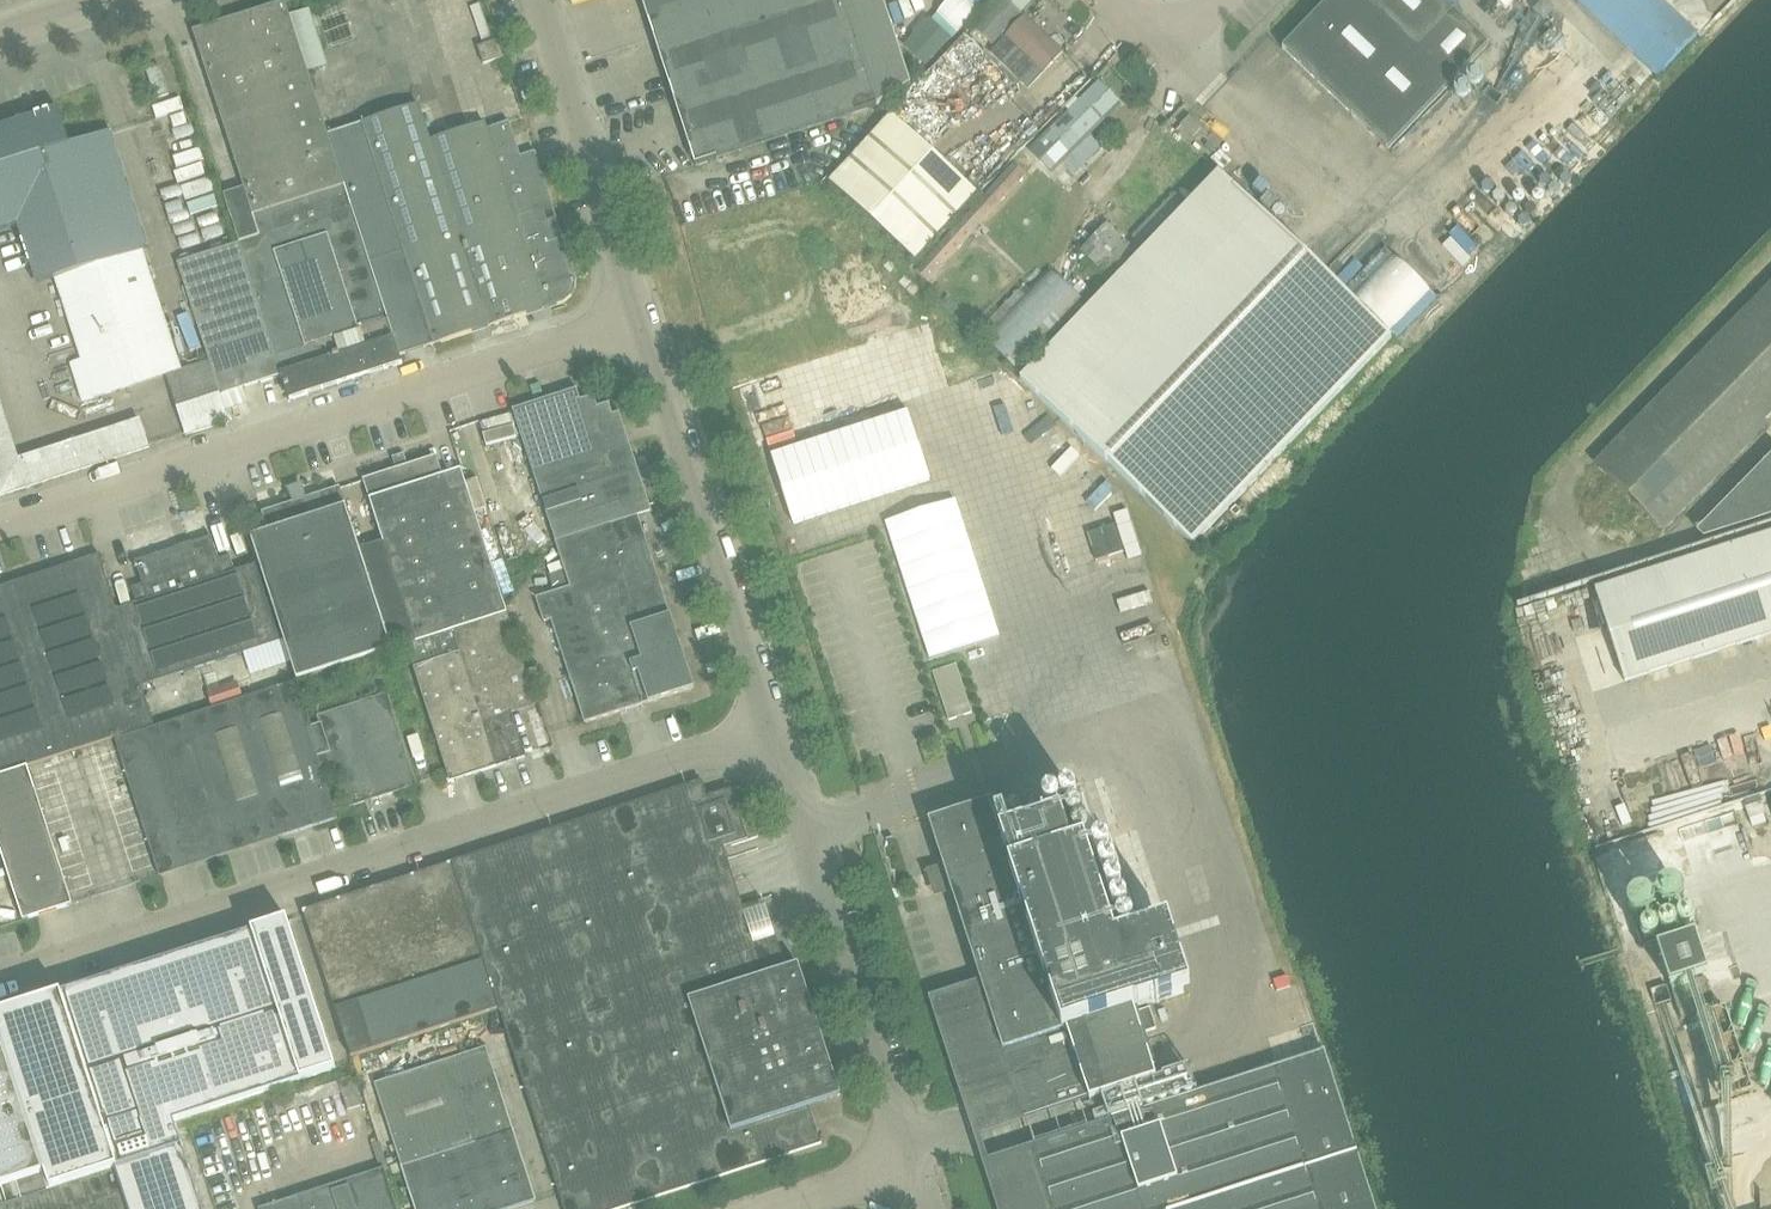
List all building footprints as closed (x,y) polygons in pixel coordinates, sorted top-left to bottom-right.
[(862,110),(876,106),(911,84),(884,0),(642,0),(695,164),(862,110)] [(991,52),(1028,88),(1062,52),(1007,0),(997,0),(967,33),(981,46),(988,39),(996,47),(991,52)] [(1283,48),(1388,148),(1488,44),(1442,0),(1329,0),(1283,48)] [(1656,76),(1697,33),(1663,0),(1576,0),(1656,76)] [(218,23),(193,31),(253,213),(344,184),(328,133),(285,1),(279,3),(259,9),(218,23)] [(483,63),(489,61),(504,56),(498,39),(478,46),(483,63)] [(1120,103),(1099,82),(1029,151),(1050,172),(1120,103)] [(486,123),(462,130),(431,140),(419,104),(328,133),(344,184),(370,264),(400,355),(550,307),(564,302),(571,296),(575,288),(576,278),(535,151),(521,156),(509,122),(488,129),(486,123)] [(29,122),(19,126),(18,123),(0,129),(0,231),(18,226),(37,283),(54,278),(81,359),(69,363),(82,401),(166,374),(182,369),(143,249),(148,247),(110,131),(67,145),(56,113),(29,122)] [(977,191),(913,133),(892,114),(891,113),(829,180),(853,202),(855,204),(884,230),(916,259),(977,191)] [(1190,115),(1181,124),(1193,136),(1202,127),(1190,115)] [(1151,154),(1158,163),(1176,151),(1169,142),(1151,154)] [(1026,174),(1013,163),(916,271),(929,282),(1026,174)] [(1139,253),(1112,282),(1020,378),(1193,544),(1391,337),(1219,170),(1139,253)] [(290,400),(388,368),(402,363),(400,355),(370,264),(344,184),(253,213),(260,236),(241,242),(178,263),(208,360),(220,395),(282,375),(290,400)] [(1080,250),(1112,282),(1139,253),(1107,222),(1080,250)] [(993,303),(972,324),(1022,375),(1057,339),(1088,307),(1050,267),(1008,308),(1004,305),(1000,309),(993,303)] [(1595,463),(1663,531),(1770,422),(1770,284),(1595,463)] [(166,374),(186,435),(229,420),(220,395),(208,360),(182,369),(166,374)] [(643,484),(637,468),(629,442),(623,424),(619,412),(613,415),(609,403),(598,407),(594,396),(581,400),(577,389),(513,410),(556,542),(638,515),(651,511),(651,508),(643,484)] [(149,445),(142,423),(21,463),(2,407),(0,408),(0,493),(149,445)] [(894,446),(913,497),(940,487),(921,436),(894,446)] [(507,613),(505,607),(478,522),(462,469),(442,476),(437,459),(436,456),(364,479),(384,542),(360,549),(359,549),(392,649),(407,645),(451,631),(453,630),(507,613)] [(340,487),(262,512),(268,531),(251,537),(297,680),(392,649),(359,549),(360,549),(340,487)] [(694,687),(646,539),(638,515),(556,542),(571,587),(536,598),(544,622),(551,620),(585,723),(694,687)] [(1595,589),(1625,681),(1770,634),(1770,532),(1713,551),(1595,589)] [(136,602),(117,608),(117,609),(141,685),(280,640),(256,564),(235,571),(230,555),(219,559),(211,535),(135,560),(142,583),(131,587),(136,602)] [(100,554),(92,557),(91,554),(75,559),(76,562),(0,586),(0,774),(154,724),(141,685),(117,609),(117,608),(100,554)] [(500,564),(512,595),(523,592),(510,560),(500,564)] [(495,767),(513,761),(526,757),(512,713),(537,704),(507,613),(453,630),(451,631),(495,767)] [(451,781),(453,780),(495,767),(451,631),(407,645),(449,775),(451,781)] [(933,671),(949,719),(972,712),(956,664),(933,671)] [(324,775),(327,774),(335,771),(348,808),(417,785),(387,694),(356,704),(355,702),(384,692),(380,679),(351,688),(351,689),(314,701),(319,716),(318,717),(320,725),(312,727),(297,681),(115,739),(155,862),(274,824),(278,838),(338,818),(324,775)] [(23,920),(38,916),(73,904),(28,766),(0,775),(0,849),(23,920)] [(819,1064),(819,1063),(808,1067),(799,1038),(809,1035),(792,983),(768,991),(721,842),(737,837),(726,803),(710,808),(702,782),(452,863),(499,1009),(500,1009),(559,1194),(564,1208),(618,1208),(821,1143),(807,1099),(828,1092),(819,1064)] [(981,980),(931,996),(962,1091),(1076,1054),(1141,1033),(1152,1029),(1146,1009),(1134,1012),(1133,1008),(1138,1007),(1184,991),(1163,925),(1136,934),(1116,941),(1085,845),(1072,849),(1061,817),(1001,836),(992,808),(989,801),(929,820),(943,865),(943,866),(951,888),(951,890),(981,980)] [(60,824),(85,816),(81,803),(56,811),(60,824)] [(305,916),(308,926),(351,1057),(499,1009),(452,863),(303,911),(305,916)] [(758,939),(780,933),(772,904),(750,909),(758,939)] [(17,1182),(43,1173),(49,1190),(115,1168),(128,1208),(203,1208),(173,1121),(337,1069),(289,921),(179,957),(0,1016),(0,1188),(17,1182)] [(1693,941),(1659,952),(1670,987),(1704,976),(1693,941)] [(1681,1020),(1715,1009),(1705,978),(1671,989),(1681,1020)] [(495,1074),(486,1046),(374,1083),(415,1208),(509,1208),(536,1200),(495,1074)] [(1034,1144),(1055,1208),(1376,1208),(1324,1050),(1222,1083),(1141,1109),(1113,1118),(1034,1144)] [(362,1106),(352,1075),(351,1073),(337,1078),(338,1082),(283,1100),(286,1111),(342,1093),(347,1110),(362,1106)] [(115,1168),(49,1190),(0,1206),(0,1208),(128,1208),(115,1168)] [(383,1172),(268,1208),(395,1208),(383,1172)]
